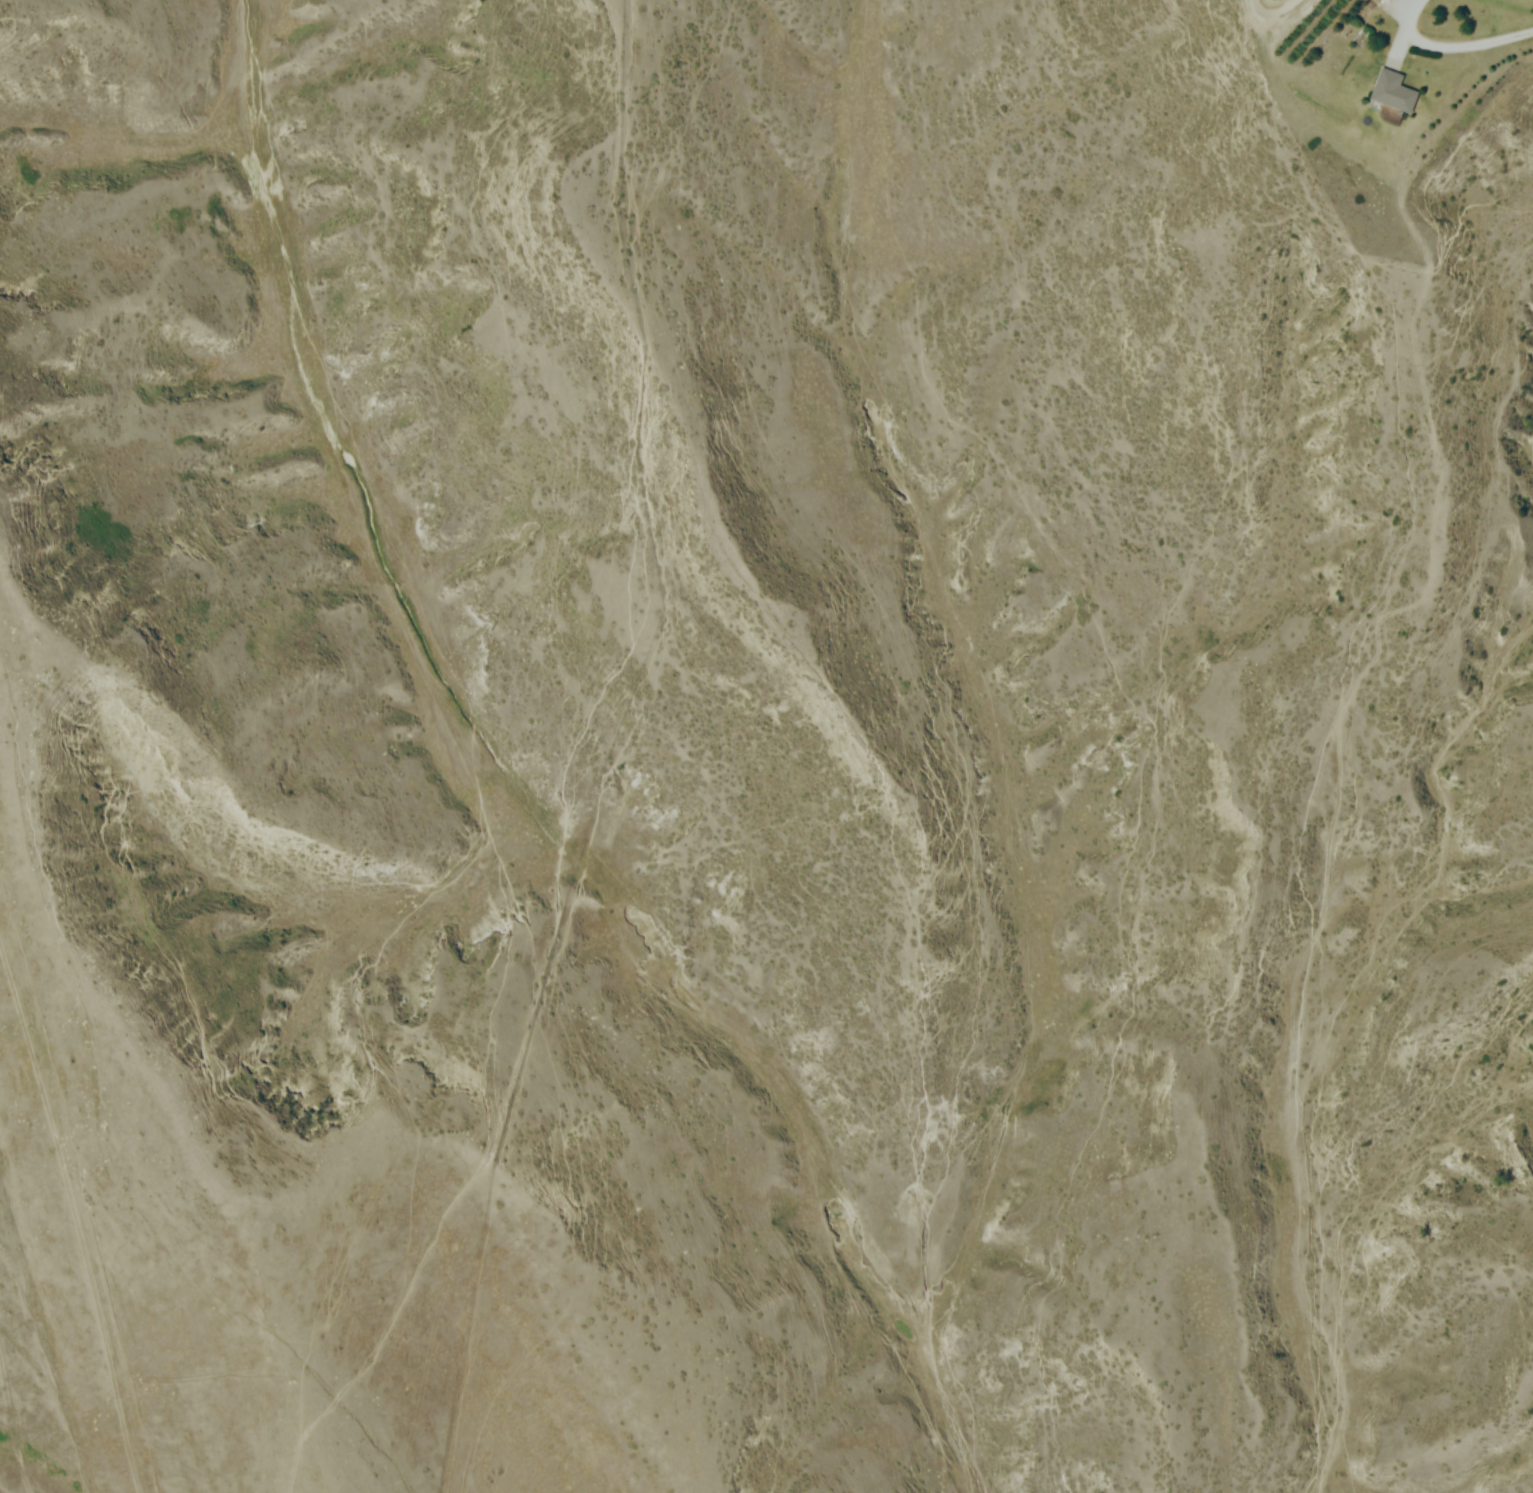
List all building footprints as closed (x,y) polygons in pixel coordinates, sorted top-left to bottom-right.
[(1419,92),(1400,86),(1403,75),(1380,69),(1370,101),(1412,114),(1419,92)]
